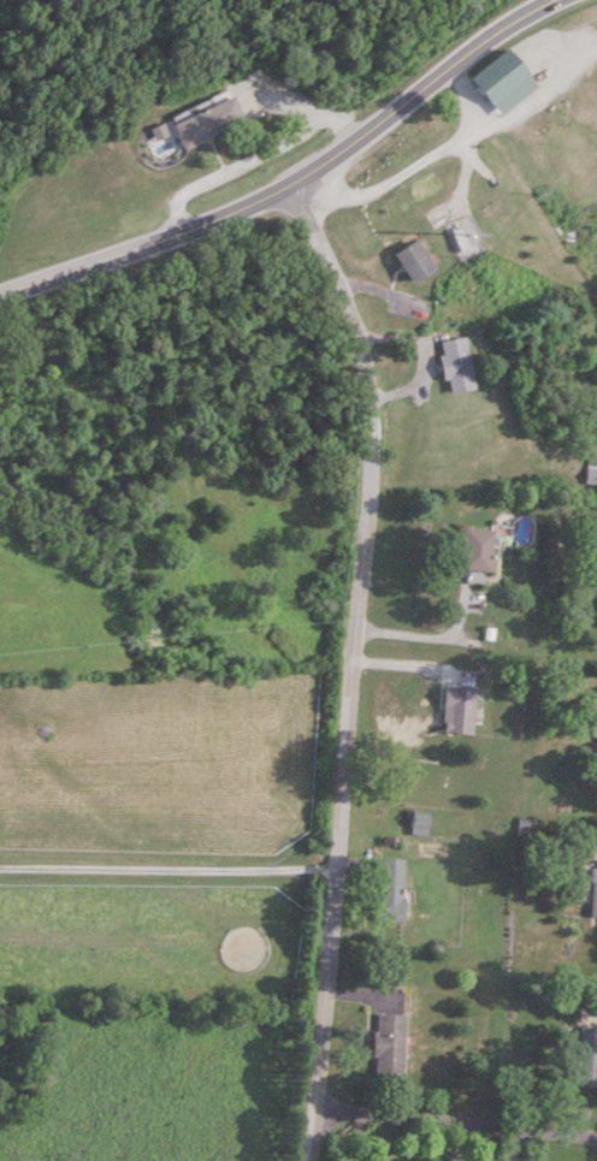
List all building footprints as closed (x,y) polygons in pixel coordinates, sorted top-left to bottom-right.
[(510,47),(528,71),(492,99),(473,73),(510,47)] [(232,95),(241,118),(185,141),(176,119),(232,95)] [(392,252),(410,281),(433,267),(415,238),(392,252)] [(440,340),(446,392),(473,388),(467,337),(440,340)] [(461,568),(491,570),(493,530),(463,528),(461,568)] [(441,737),(466,739),(469,687),(444,685),(441,737)] [(428,812),(412,812),(412,833),(428,833),(428,812)] [(405,859),(381,857),(377,920),(401,921),(405,859)] [(401,1075),(403,1015),(374,1014),(372,1074),(401,1075)] [(581,1026),(577,1057),(568,1055),(566,1069),(577,1070),(575,1085),(596,1088),(596,1028),(581,1026)]
